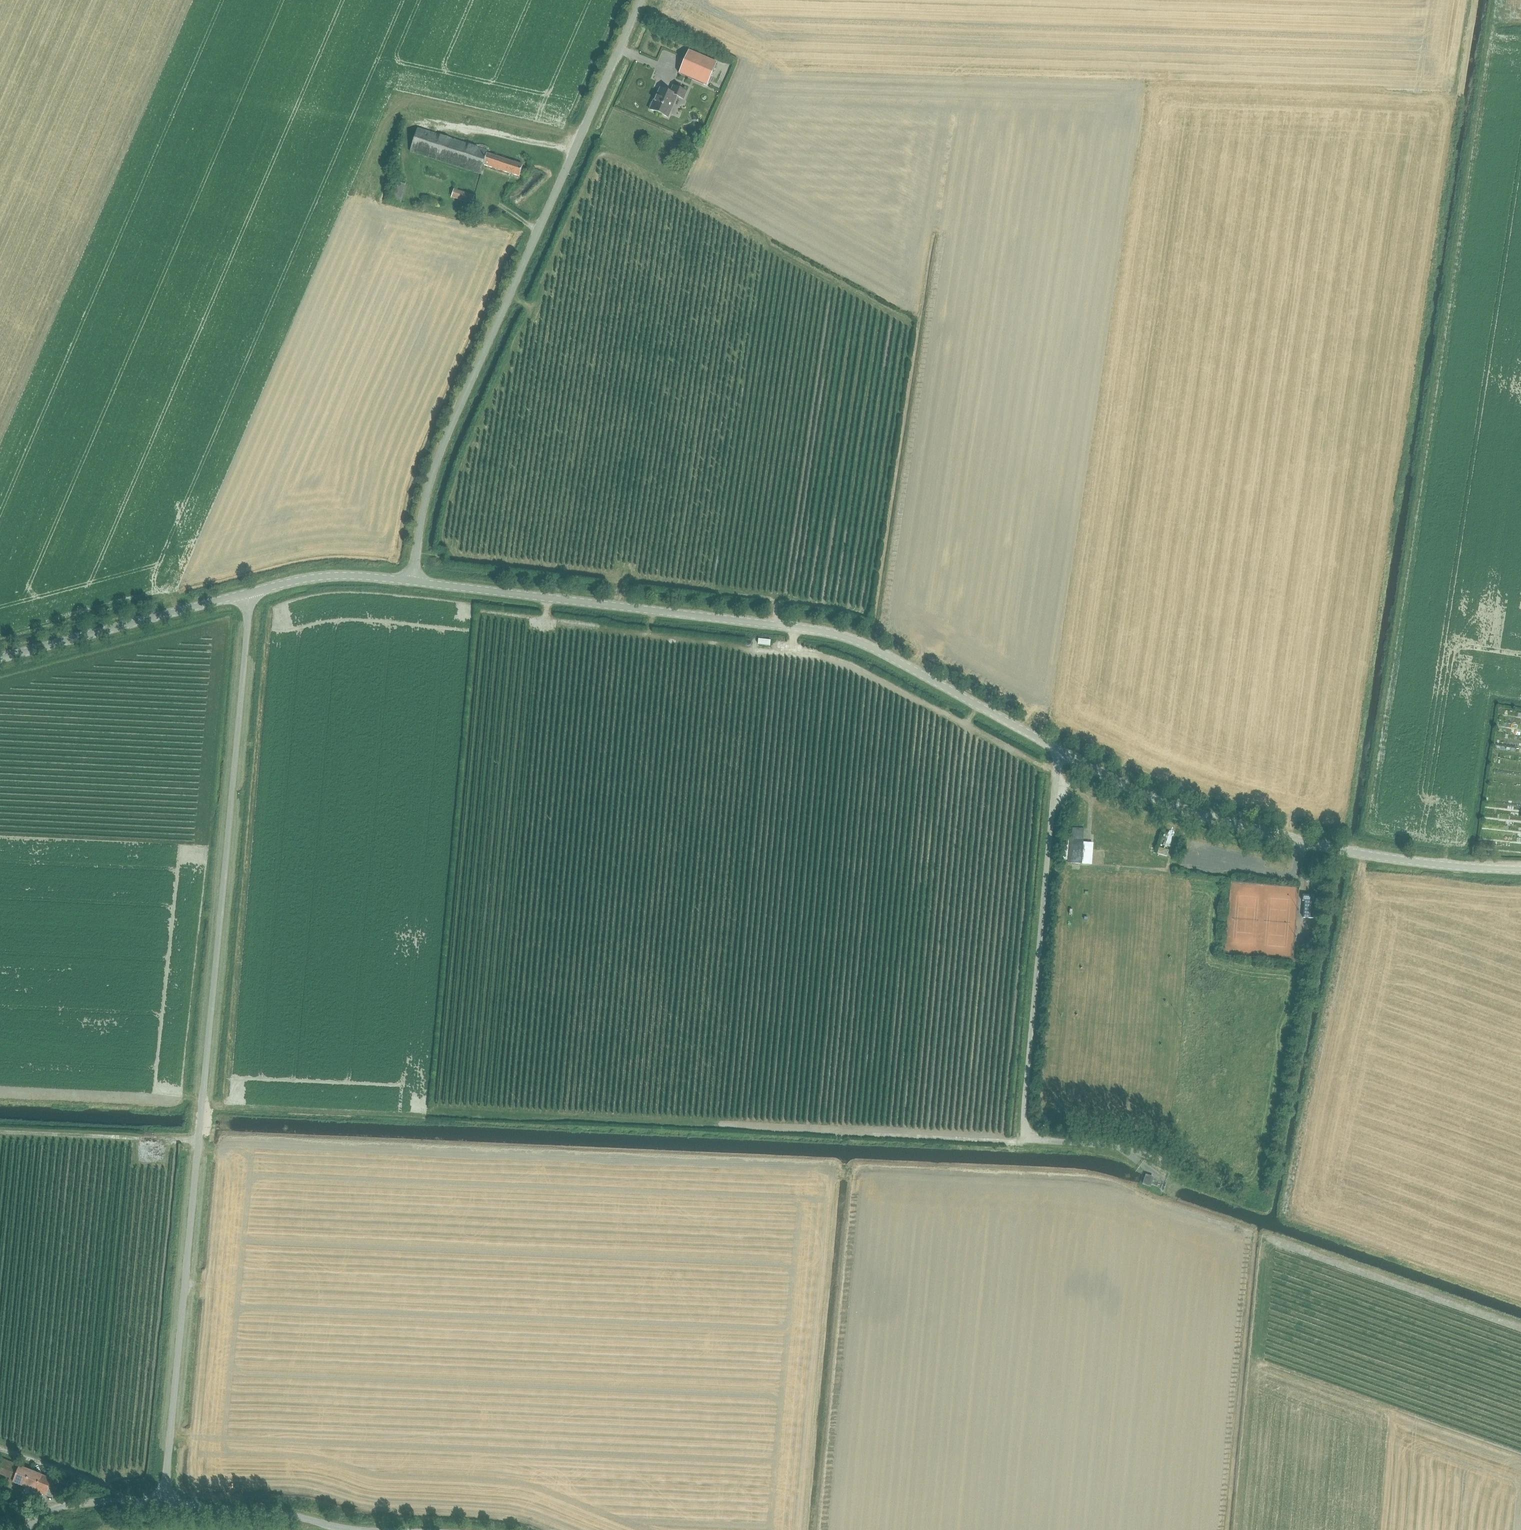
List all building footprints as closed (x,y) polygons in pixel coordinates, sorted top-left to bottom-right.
[(689,51),(679,74),(707,86),(717,63),(689,51)] [(654,101),(650,110),(668,118),(677,97),(683,99),(686,92),(673,86),(670,93),(660,89),(655,101),(654,101)] [(418,127),(410,151),(481,174),(483,165),(487,154),(487,150),(418,127)] [(487,154),(483,165),(519,177),(523,165),(487,154)] [(405,193),(406,178),(397,178),(396,193),(405,193)] [(455,189),(452,197),(472,204),(475,195),(455,189)] [(1080,834),(1080,823),(1069,822),(1069,833),(1080,834)] [(1081,864),(1083,842),(1070,841),(1068,863),(1081,864)] [(1167,857),(1168,851),(1159,848),(1157,854),(1167,857)] [(1317,902),(1318,896),(1303,895),(1302,901),(1304,901),(1303,918),(1315,919),(1316,902),(1317,902)] [(1153,1178),(1146,1175),(1143,1184),(1150,1186),(1153,1178)] [(30,1473),(19,1468),(1,1461),(0,1463),(0,1473),(15,1479),(13,1484),(23,1488),(30,1473)] [(58,1484),(30,1473),(23,1488),(51,1499),(52,1500),(58,1484)] [(68,1479),(66,1486),(85,1493),(88,1486),(68,1479)]
